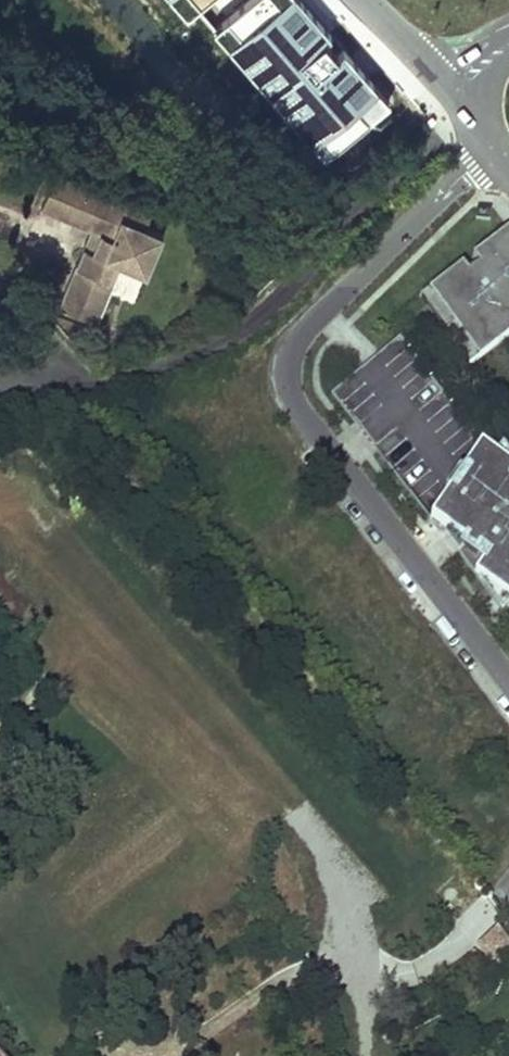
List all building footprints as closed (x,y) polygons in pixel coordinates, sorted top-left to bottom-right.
[(100,228),(95,241),(87,237),(60,308),(99,323),(115,279),(107,276),(112,264),(120,267),(145,277),(160,238),(141,230),(147,213),(51,176),(40,206),(92,225),(100,228)] [(100,228),(92,225),(87,237),(95,241),(100,228)] [(417,300),(467,366),(508,334),(508,233),(508,231),(417,300)] [(115,279),(120,267),(112,264),(107,276),(115,279)] [(478,452),(427,521),(445,534),(461,546),(458,550),(459,550),(454,555),(500,613),(508,601),(508,486),(507,485),(508,482),(508,474),(492,461),(478,452)] [(502,454),(492,461),(508,474),(508,465),(502,454)] [(445,534),(442,539),(454,555),(459,550),(458,550),(461,546),(445,534)]
